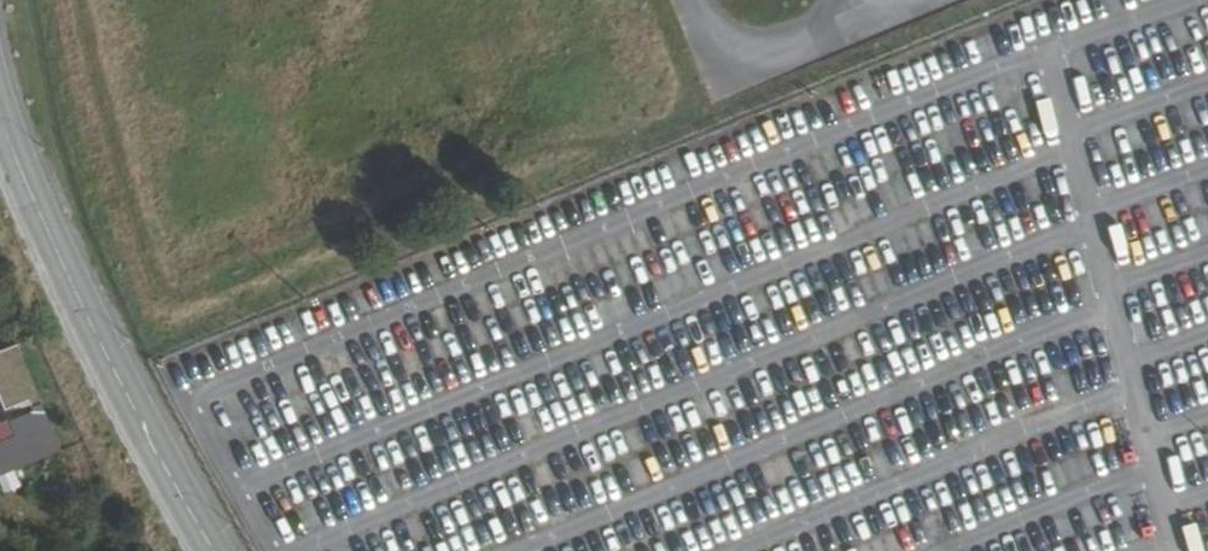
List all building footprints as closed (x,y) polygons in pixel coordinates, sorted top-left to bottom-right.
[(28,464),(18,437),(0,444),(0,475),(28,464)]
